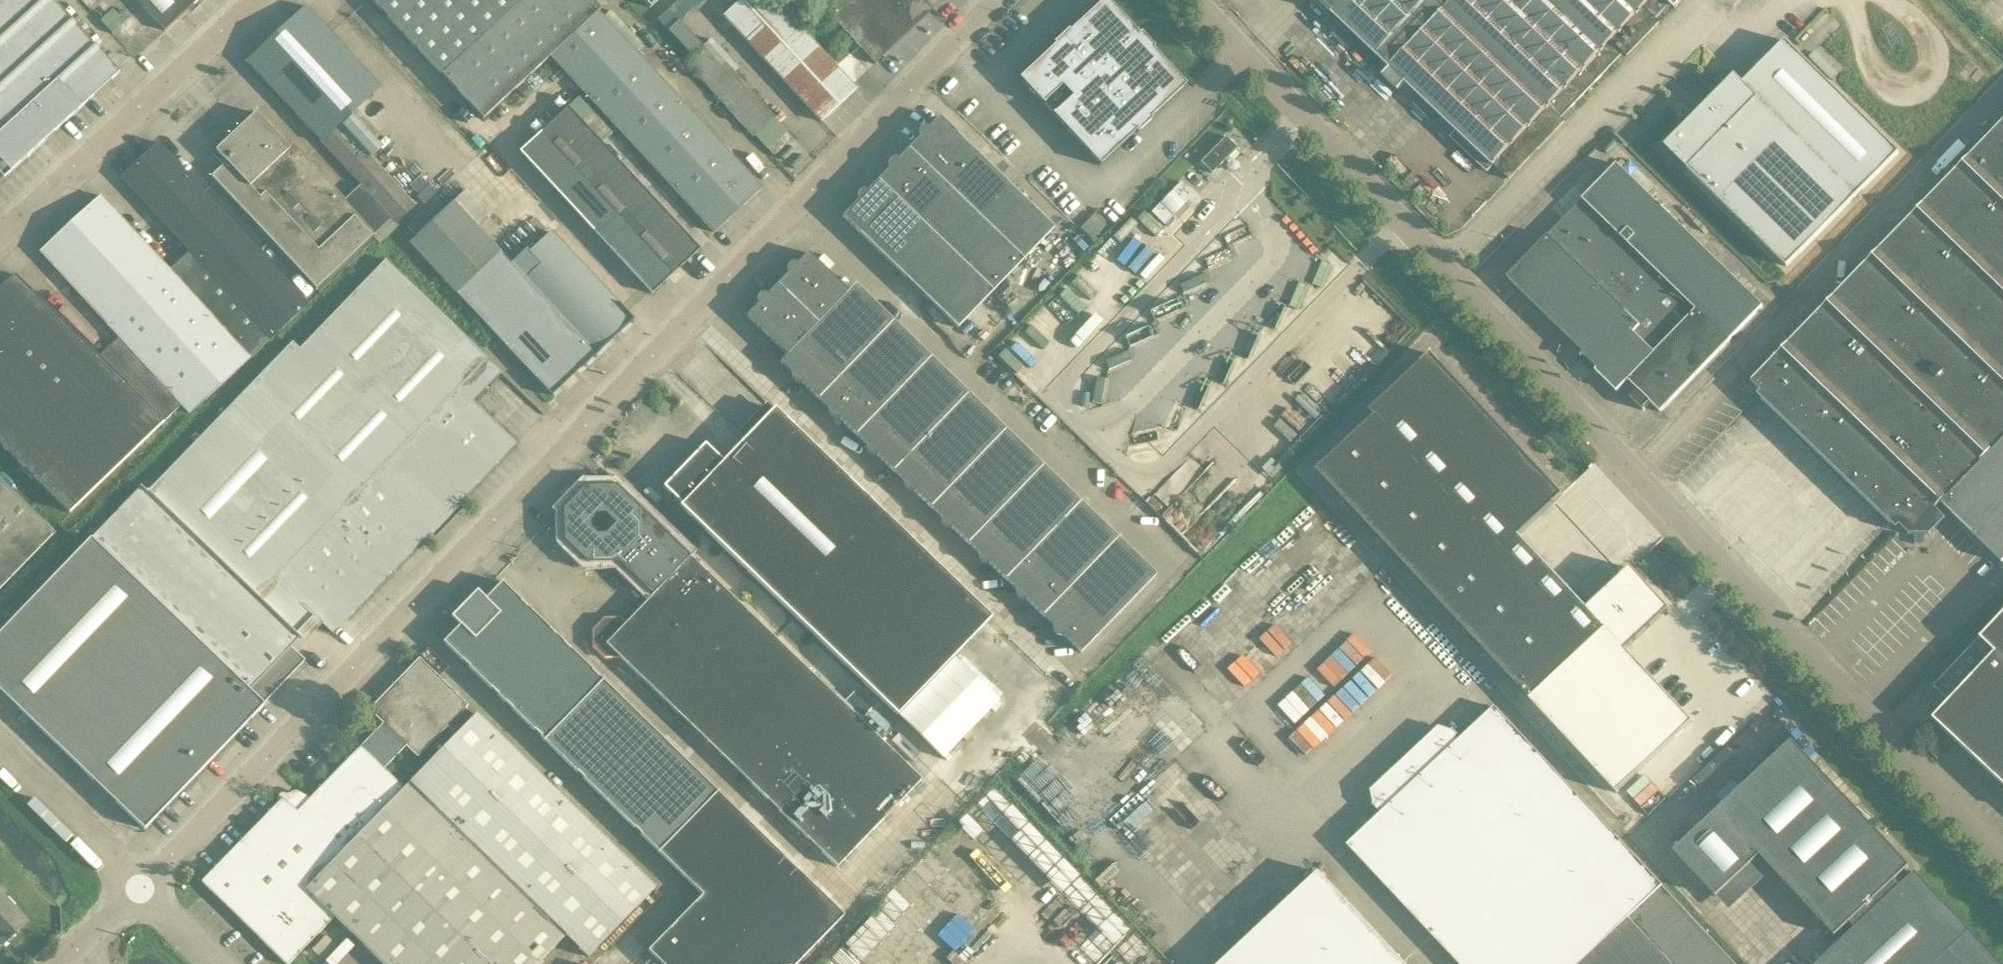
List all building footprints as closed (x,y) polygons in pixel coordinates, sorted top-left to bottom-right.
[(4,178),(120,72),(54,0),(0,0),(0,174),(4,178)] [(164,32),(199,0),(134,0),(164,32)] [(599,12),(600,10),(591,0),(372,0),(483,119),(515,90),(523,98),(532,90),(524,81),(550,57),(549,57),(598,12),(599,12)] [(836,53),(830,59),(775,0),(741,0),(722,17),(820,123),(857,89),(837,67),(843,61),(836,53)] [(797,12),(810,0),(787,0),(797,12)] [(843,61),(858,47),(874,64),(934,9),(926,0),(826,0),(820,5),(851,39),(836,53),(843,61)] [(1019,79),(1099,166),(1135,132),(1137,134),(1151,120),(1150,119),(1186,85),(1152,49),(1154,48),(1140,33),(1138,35),(1106,0),(1104,0),(1069,32),(1068,30),(1053,44),(1055,46),(1019,79)] [(1317,1),(1318,0),(1344,25),(1389,68),(1382,75),(1397,89),(1404,82),(1456,131),(1450,137),(1487,171),(1493,165),(1510,180),(1565,122),(1561,118),(1623,53),(1627,58),(1660,23),(1656,20),(1670,5),(1674,9),(1676,8),(1675,7),(1681,0),(1317,0),(1317,1)] [(360,186),(391,219),(396,225),(417,206),(369,154),(380,144),(352,114),(381,88),(307,7),(246,63),(360,186)] [(763,189),(599,12),(598,12),(549,57),(550,57),(713,234),(763,189)] [(679,21),(668,31),(691,57),(685,62),(753,137),(755,135),(774,157),(792,141),(785,134),(787,133),(773,118),(775,117),(735,73),(739,69),(712,39),(703,47),(679,21)] [(1665,145),(1787,266),(1899,153),(1785,41),(1743,83),(1734,75),(1665,145)] [(519,152),(511,159),(529,179),(537,172),(541,176),(532,184),(544,196),(552,188),(651,295),(700,250),(602,144),(612,134),(579,97),(519,152)] [(391,219),(360,186),(345,200),(293,144),(289,148),(256,113),(215,151),(230,166),(227,168),(224,165),(211,177),(319,292),(376,240),(372,237),(376,233),(376,232),(391,219)] [(938,116),(906,150),(1022,262),(1055,229),(938,116)] [(1748,386),(1906,538),(1910,539),(1909,548),(1919,549),(1920,540),(1924,541),(1945,519),(1934,509),(1939,503),(2002,563),(2002,562),(2002,122),(1748,386)] [(1225,137),(1200,163),(1212,174),(1237,148),(1225,137)] [(179,261),(260,350),(308,305),(159,143),(121,178),(189,251),(179,261)] [(906,150),(877,180),(993,292),(1022,262),(906,150)] [(1617,165),(1507,277),(1584,352),(1582,355),(1597,369),(1595,371),(1617,392),(1629,380),(1638,390),(1631,397),(1630,395),(1629,396),(1644,411),(1651,404),(1660,413),(1763,307),(1759,304),(1754,309),(1751,306),(1756,300),(1617,165)] [(993,292),(877,180),(841,217),(957,329),(993,292)] [(1181,182),(1152,212),(1165,225),(1194,195),(1181,182)] [(453,201),(408,244),(551,397),(634,320),(551,231),(547,235),(534,222),(516,238),(527,249),(510,264),(477,228),(491,215),(466,189),(453,201)] [(260,350),(179,261),(169,270),(101,196),(39,252),(118,338),(111,345),(174,413),(182,405),(190,414),(260,350)] [(816,324),(847,292),(806,253),(776,285),(816,324)] [(292,342),(163,476),(161,478),(312,624),(317,619),(332,634),(429,534),(458,504),(516,444),(472,402),(501,373),(385,261),(299,349),(292,342)] [(111,345),(99,357),(15,276),(0,289),(0,444),(70,513),(174,413),(111,345)] [(855,284),(847,292),(816,324),(785,356),(780,362),(817,398),(892,321),(855,284)] [(816,324),(776,285),(745,317),(785,356),(816,324)] [(892,321),(817,398),(855,434),(930,357),(892,321)] [(1374,417),(1316,471),(1530,700),(1616,793),(1693,722),(1625,650),(1668,609),(1630,568),(1586,609),(1518,537),(1563,496),(1431,355),(1370,412),(1374,417)] [(930,357),(855,434),(892,471),(967,393),(930,357)] [(1005,429),(967,393),(892,471),(930,507),(1005,429)] [(705,444),(663,488),(681,505),(680,506),(897,715),(991,618),(775,409),(724,461),(705,444)] [(1043,466),(1005,429),(930,507),(967,544),(1043,466)] [(1080,502),(1043,466),(967,544),(1005,580),(1080,502)] [(163,476),(156,471),(141,486),(91,539),(0,633),(0,691),(145,830),(265,705),(263,704),(305,660),(290,648),(312,624),(161,478),(163,476)] [(57,530),(0,476),(0,589),(57,530)] [(584,486),(562,509),(562,542),(585,564),(619,563),(654,598),(690,561),(691,560),(616,485),(584,486)] [(1080,502),(1005,580),(1017,591),(1043,616),(1118,538),(1080,502)] [(1155,575),(1118,538),(1043,616),(1080,652),(1155,575)] [(690,561),(654,598),(627,626),(621,619),(604,619),(592,631),(592,647),(604,659),(623,658),(837,864),(918,780),(690,561)] [(444,643),(703,895),(648,951),(661,963),(796,963),(843,916),(502,583),(497,588),(482,604),(480,601),(456,625),(459,628),(444,643)] [(1933,688),(1949,702),(1932,720),(2002,785),(2002,614),(1933,688)] [(369,711),(383,724),(297,812),(283,798),(201,882),(285,963),(290,963),(335,917),(383,963),(538,963),(566,935),(588,957),(655,888),(476,715),(474,717),(465,709),(468,706),(419,658),(369,711)] [(1349,845),(1461,963),(1734,963),(1495,709),(1349,845)] [(1676,852),(1716,894),(1760,853),(1834,933),(1849,920),(1857,928),(1820,963),(1997,963),(1914,876),(1900,889),(1892,880),(1906,867),(1792,744),(1676,852)] [(1938,750),(1932,755),(1938,761),(1943,756),(1938,750)] [(844,940),(869,963),(925,963),(1009,878),(1043,911),(1036,919),(1082,963),(1095,963),(1096,963),(1172,963),(992,789),(844,940)] [(1222,963),(1405,963),(1319,872),(1222,963)] [(2,945),(28,922),(0,892),(0,943),(2,945)]
